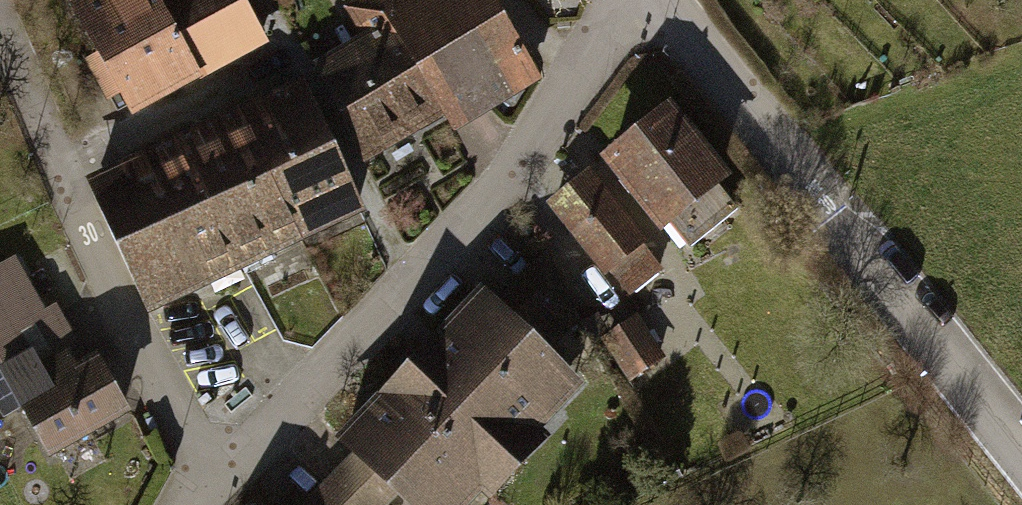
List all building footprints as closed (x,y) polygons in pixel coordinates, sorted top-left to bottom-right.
[(63,14),(116,126),(257,59),(229,0),(148,0),(147,0),(91,0),(63,14)] [(532,82),(483,0),(363,0),(345,10),(363,41),(317,68),(369,156),(447,110),(456,127),(532,82)] [(362,214),(307,90),(237,121),(292,245),(362,214)] [(162,303),(292,245),(237,121),(107,179),(162,303)] [(724,198),(659,122),(597,174),(663,250),(670,244),(688,265),(734,227),(716,205),(724,198)] [(644,253),(589,184),(557,209),(613,278),(644,253)] [(482,316),(470,305),(377,406),(480,499),(573,399),(549,377),(586,343),(542,263),(482,316)] [(0,273),(0,399),(3,397),(8,408),(20,401),(23,407),(28,405),(17,385),(41,371),(19,332),(47,317),(44,312),(17,264),(0,273)] [(56,306),(44,312),(47,317),(19,332),(41,371),(68,356),(79,376),(91,369),(56,306)] [(636,328),(604,351),(633,392),(665,369),(636,328)] [(68,356),(41,371),(17,385),(28,405),(52,449),(54,448),(86,431),(122,411),(96,366),(91,369),(79,376),(68,356)] [(480,499),(377,406),(321,467),(330,475),(315,492),(330,504),(475,504),(480,499)] [(86,431),(54,448),(61,461),(49,468),(63,494),(108,470),(86,431)] [(315,492),(303,504),(330,504),(315,492)]
